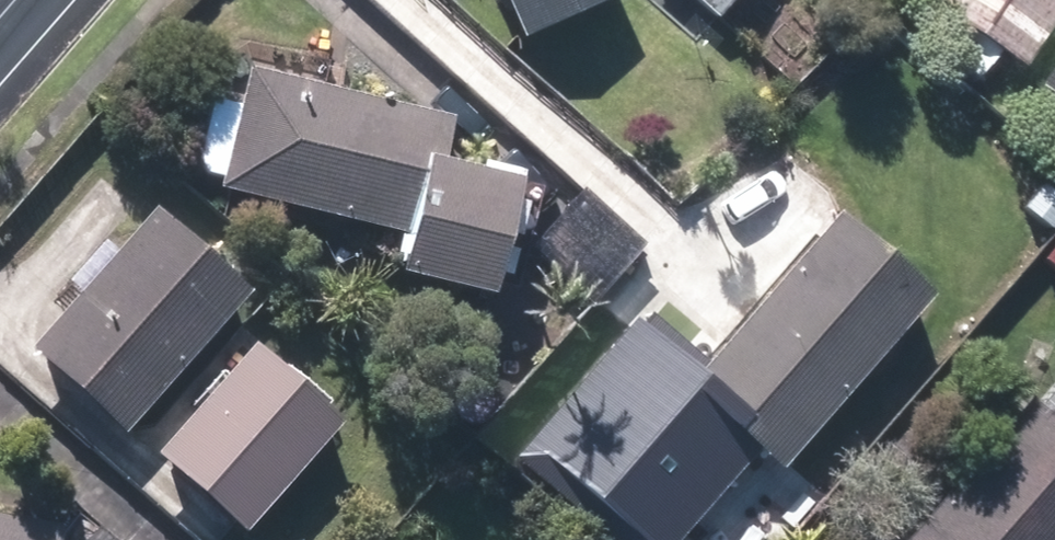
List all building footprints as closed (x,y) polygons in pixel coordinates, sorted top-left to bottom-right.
[(503,45),(606,0),(483,0),(503,45)] [(704,16),(718,0),(684,0),(704,16)] [(976,79),(994,49),(1019,65),(1054,8),(1054,0),(932,0),(929,6),(948,17),(928,49),(976,79)] [(1029,83),(1054,101),(1054,45),(1029,83)] [(422,120),(230,78),(206,191),(392,233),(382,278),(470,298),(494,191),(412,172),(414,165),(414,162),(422,120)] [(1046,227),(1054,214),(1054,197),(1035,184),(1018,208),(1046,227)] [(520,256),(583,311),(635,250),(572,196),(520,256)] [(134,224),(23,350),(111,428),(223,302),(134,224)] [(820,227),(687,382),(775,458),(911,305),(820,227)] [(1054,273),(1054,239),(1039,259),(1054,273)] [(913,367),(922,375),(962,329),(953,322),(913,367)] [(904,539),(1053,539),(1054,537),(1054,449),(1009,411),(904,539)] [(46,536),(0,527),(0,539),(45,539),(46,536)]
